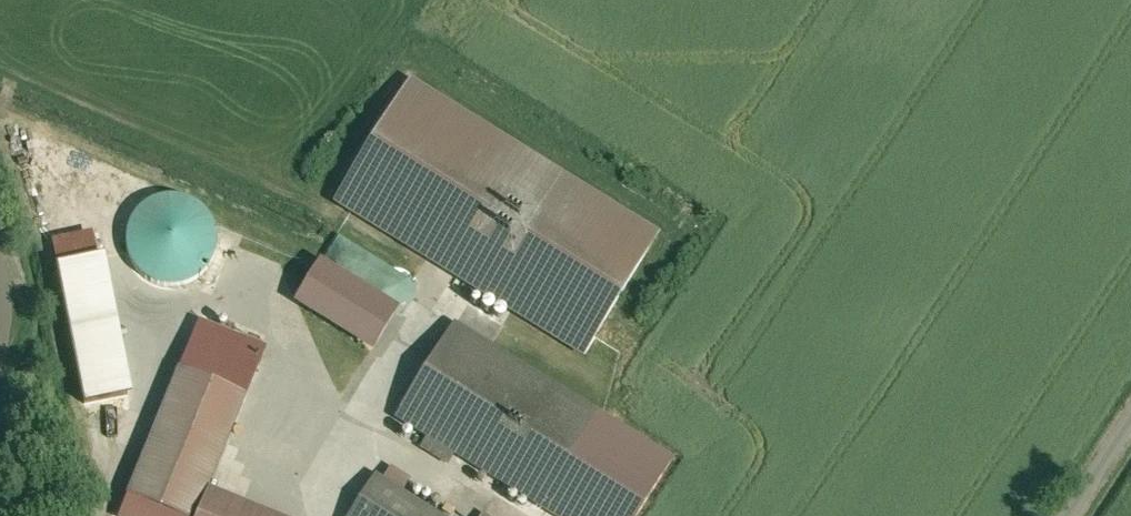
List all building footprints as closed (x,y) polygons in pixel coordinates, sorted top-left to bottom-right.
[(411,76),(342,204),(399,235),(401,231),(406,234),(415,217),(426,222),(435,206),(435,225),(446,204),(446,198),(455,198),(455,178),(438,178),(438,167),(412,152),(428,152),(428,139),(435,138),(435,135),(441,123),(452,129),(454,125),(461,129),(507,129),(411,76)] [(139,201),(142,284),(208,282),(207,266),(224,265),(221,198),(139,201)] [(88,260),(60,264),(69,328),(97,324),(88,260)] [(386,352),(412,307),(330,260),(304,305),(386,352)] [(608,416),(462,326),(456,335),(423,388),(401,424),(400,426),(433,446),(426,457),(453,474),(460,463),(546,515),(608,416)] [(186,378),(250,404),(270,354),(207,328),(186,378)] [(381,412),(401,424),(423,388),(403,376),(381,412)] [(253,405),(250,404),(186,378),(134,506),(159,515),(207,515),(253,405)] [(382,482),(361,515),(438,515),(382,482)]
